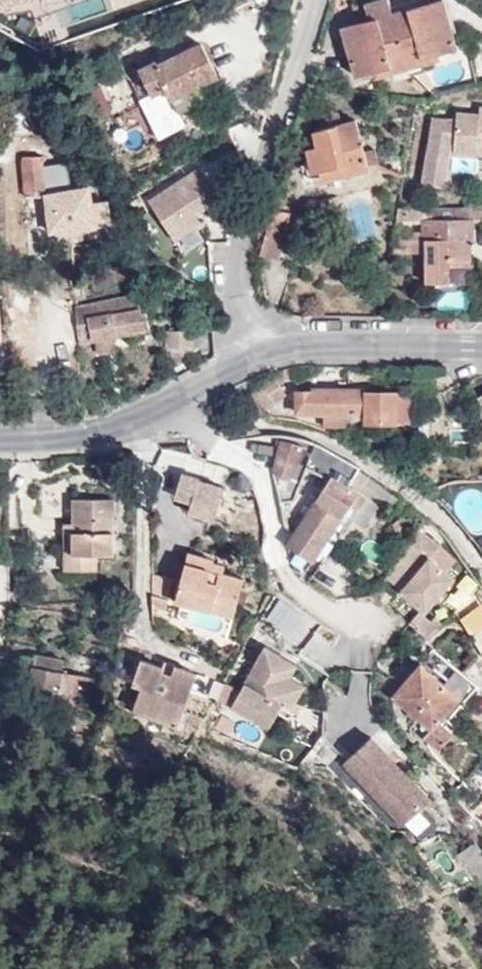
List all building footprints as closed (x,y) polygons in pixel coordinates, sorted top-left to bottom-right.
[(39,6),(38,0),(0,0),(0,12),(39,6)] [(423,64),(439,60),(438,54),(456,48),(443,0),(441,0),(393,14),(389,0),(382,0),(365,5),(370,20),(358,23),(343,28),(356,76),(375,71),(377,77),(392,73),(423,64)] [(370,20),(365,5),(354,8),(358,23),(370,20)] [(167,89),(172,99),(200,85),(218,77),(201,44),(157,66),(155,63),(139,70),(152,95),(167,89)] [(425,72),(423,64),(392,73),(395,80),(425,72)] [(200,85),(172,99),(177,110),(206,97),(200,85)] [(480,108),(480,115),(458,114),(457,121),(435,119),(424,184),(445,189),(452,143),(456,144),(456,153),(479,155),(479,143),(481,143),(481,108),(480,108)] [(341,123),(338,111),(334,113),(332,110),(317,114),(321,128),(313,131),(317,146),(307,148),(313,172),(321,170),(323,181),(369,169),(369,167),(379,164),(375,149),(364,152),(356,119),(341,123)] [(93,181),(81,182),(80,176),(72,177),(69,156),(47,159),(46,149),(27,150),(29,191),(50,189),(54,227),(114,219),(110,195),(95,197),(93,181)] [(147,202),(176,245),(231,208),(202,165),(147,202)] [(452,266),(471,265),(471,259),(472,259),(473,240),(475,240),(475,219),(473,219),(473,207),(424,208),(425,222),(426,266),(428,266),(429,282),(452,282),(452,266)] [(397,223),(425,222),(424,208),(400,209),(397,223)] [(269,215),(259,255),(278,260),(287,232),(282,230),(284,219),(269,215)] [(75,307),(79,343),(148,328),(144,312),(139,312),(136,295),(75,307)] [(369,420),(381,420),(398,413),(397,392),(368,392),(368,389),(314,389),(313,392),(299,391),(299,410),(327,410),(349,410),(368,410),(369,420)] [(349,410),(327,410),(328,423),(349,423),(349,410)] [(285,439),(274,469),(291,476),(282,498),(283,501),(294,500),(315,450),(285,439)] [(291,476),(274,469),(282,498),(291,476)] [(172,507),(213,524),(227,491),(185,474),(172,507)] [(368,496),(347,484),(333,476),(287,545),(313,562),(354,501),(361,505),(368,496)] [(75,556),(67,556),(67,572),(98,571),(98,555),(115,555),(114,498),(74,499),(75,524),(75,556)] [(321,566),(361,505),(354,501),(313,562),(321,566)] [(66,524),(67,556),(75,556),(75,524),(66,524)] [(419,529),(411,543),(421,531),(419,529)] [(412,544),(390,579),(403,591),(428,610),(437,598),(445,589),(455,577),(432,559),(441,547),(421,531),(411,543),(412,544)] [(212,569),(214,562),(215,559),(190,552),(177,600),(234,615),(245,578),(225,572),(212,569)] [(226,566),(214,562),(212,569),(225,572),(226,566)] [(156,571),(156,594),(170,598),(175,577),(156,571)] [(384,588),(378,594),(387,602),(393,595),(384,588)] [(445,589),(437,598),(442,602),(449,593),(445,589)] [(298,645),(314,623),(280,599),(264,621),(298,645)] [(471,632),(481,624),(481,610),(480,606),(462,617),(471,632)] [(420,612),(411,623),(427,637),(443,621),(438,617),(433,622),(420,612)] [(275,668),(282,655),(266,646),(232,707),(269,728),(282,704),(292,709),(297,700),(305,685),(290,676),(275,668)] [(425,736),(441,748),(453,734),(439,722),(460,696),(465,701),(479,686),(434,649),(395,697),(431,728),(425,736)] [(8,653),(7,667),(33,671),(34,666),(64,672),(66,660),(36,655),(35,657),(8,653)] [(297,663),(282,655),(275,668),(290,676),(297,663)] [(166,667),(163,666),(144,659),(136,685),(144,688),(136,710),(179,726),(198,671),(182,666),(178,675),(166,671),(166,667)] [(165,660),(163,666),(166,667),(166,671),(178,675),(182,666),(165,660)] [(34,666),(33,671),(31,688),(91,698),(96,678),(64,672),(34,666)] [(215,682),(210,697),(228,703),(233,688),(215,682)] [(297,700),(292,709),(298,712),(303,703),(297,700)] [(430,799),(410,777),(406,772),(372,736),(344,763),(403,825),(430,799)] [(406,772),(410,777),(416,772),(411,767),(406,772)]
